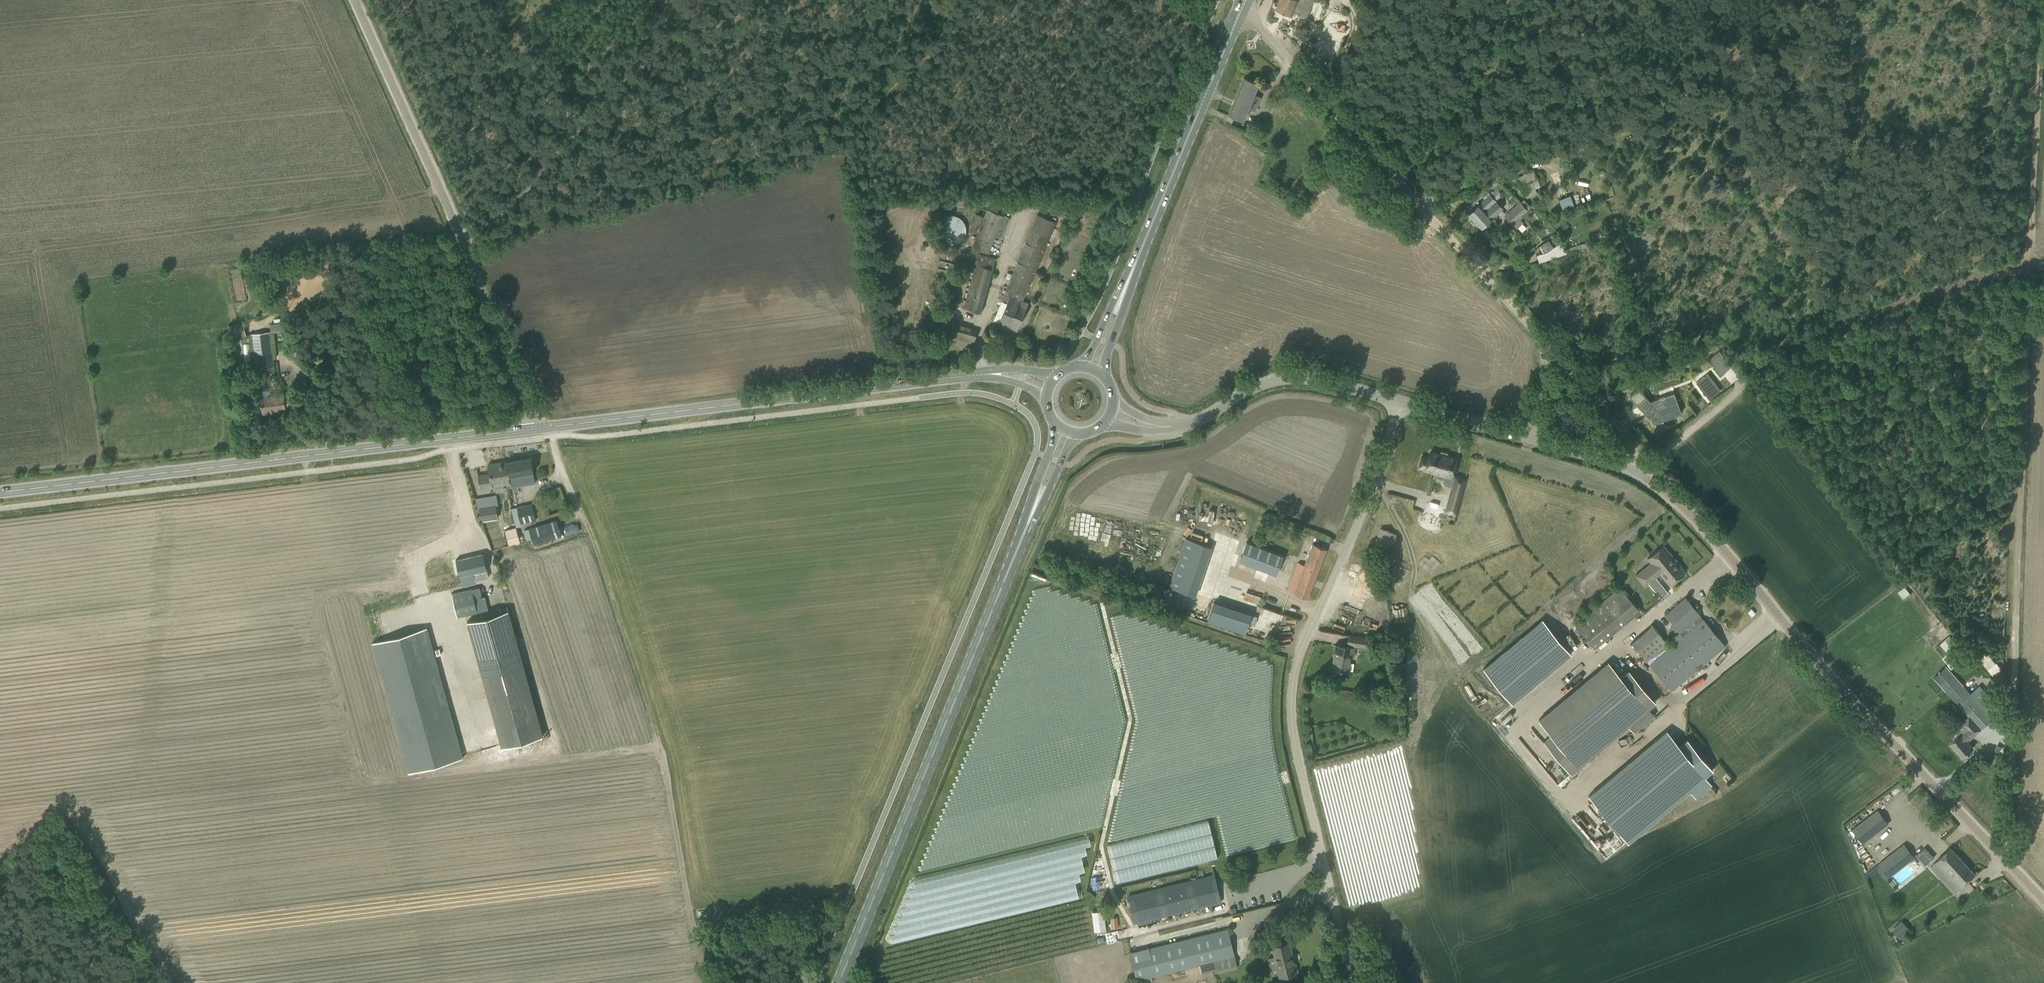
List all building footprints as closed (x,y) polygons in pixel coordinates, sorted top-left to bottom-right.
[(1273,7),(1291,15),(1292,12),(1306,17),(1313,0),(1276,0),(1273,7)] [(1243,77),(1228,114),(1243,120),(1247,109),(1254,112),(1260,96),(1254,94),(1258,83),(1243,77)] [(1552,180),(1562,177),(1558,164),(1560,164),(1558,159),(1547,163),(1548,167),(1547,168),(1550,177),(1551,177),(1552,180)] [(1534,184),(1539,182),(1533,170),(1516,177),(1524,193),(1535,187),(1534,184)] [(1474,221),(1495,201),(1502,195),(1496,188),(1489,193),(1467,213),(1474,221)] [(1563,208),(1576,205),(1572,194),(1560,197),(1563,208)] [(1523,216),(1522,214),(1530,206),(1524,199),(1505,215),(1517,228),(1523,221),(1521,218),(1523,216)] [(1502,208),(1495,201),(1474,221),(1480,228),(1492,218),(1492,217),(1502,208)] [(987,253),(1003,216),(988,209),(971,247),(974,248),(972,252),(976,254),(978,249),(987,253)] [(944,234),(961,241),(969,221),(951,214),(944,234)] [(1025,295),(1055,221),(1037,214),(1003,294),(1009,297),(1010,295),(1022,300),(1025,295)] [(1539,247),(1543,254),(1553,248),(1548,241),(1539,247)] [(996,259),(980,254),(964,307),(980,312),(996,259)] [(1028,303),(1022,300),(1010,295),(1009,297),(1003,294),(1002,299),(1007,301),(998,323),(1016,331),(1028,303)] [(944,313),(939,333),(952,337),(956,323),(950,322),(952,316),(944,313)] [(273,331),(283,330),(281,322),(272,323),(273,331)] [(230,337),(246,335),(244,323),(229,325),(230,337)] [(255,374),(275,372),(270,332),(251,334),(255,374)] [(1720,350),(1708,359),(1721,375),(1732,366),(1720,350)] [(1696,383),(1709,399),(1720,390),(1707,374),(1696,383)] [(1644,413),(1649,411),(1652,422),(1681,412),(1677,401),(1681,400),(1680,399),(1655,408),(1638,388),(1630,395),(1644,412),(1643,413),(1644,413)] [(286,407),(295,406),(293,392),(271,395),(271,393),(270,391),(267,389),(262,390),(260,392),(262,414),(286,411),(286,407)] [(1453,471),(1456,459),(1430,451),(1428,458),(1427,458),(1424,458),(1422,460),(1421,462),(1421,464),(1422,467),(1424,468),(1425,469),(1427,470),(1429,471),(1431,471),(1432,471),(1434,472),(1433,476),(1442,479),(1443,474),(1451,476),(1453,471)] [(510,483),(534,479),(531,457),(506,461),(510,483)] [(510,483),(506,461),(488,464),(490,473),(478,475),(480,488),(510,483)] [(1461,491),(1465,479),(1456,476),(1455,477),(1453,486),(1450,496),(1459,498),(1461,491)] [(535,519),(532,503),(511,508),(516,527),(521,525),(521,523),(535,519)] [(1206,503),(1199,518),(1212,524),(1219,508),(1206,503)] [(500,529),(496,505),(478,508),(481,520),(484,520),(486,531),(500,529)] [(556,519),(529,528),(534,543),(561,534),(556,519)] [(514,527),(506,529),(509,540),(510,544),(519,541),(515,527),(514,527)] [(1186,536),(1170,586),(1192,593),(1195,584),(1202,587),(1215,545),(1186,536)] [(1246,541),(1239,560),(1276,574),(1283,555),(1255,545),(1246,541)] [(1298,562),(1287,591),(1307,598),(1326,549),(1312,543),(1304,564),(1298,562)] [(1665,547),(1662,546),(1647,558),(1651,563),(1646,567),(1647,569),(1639,575),(1646,584),(1659,573),(1669,585),(1679,577),(1681,578),(1684,575),(1684,573),(1685,571),(1665,547)] [(483,553),(427,566),(428,570),(433,593),(435,592),(476,583),(474,578),(473,572),(487,569),(485,563),(483,553)] [(1907,586),(1900,591),(1905,598),(1912,593),(1907,586)] [(481,587),(472,589),(472,588),(451,593),(457,616),(488,608),(485,595),(483,596),(481,587)] [(1595,648),(1639,611),(1619,587),(1575,624),(1595,648)] [(1664,587),(1656,593),(1661,598),(1668,592),(1664,587)] [(1700,616),(1685,598),(1665,615),(1683,637),(1671,647),(1652,625),(1631,643),(1671,690),(1725,645),(1703,619),(1700,616)] [(500,612),(467,621),(475,651),(516,640),(507,606),(499,608),(500,612)] [(1484,668),(1483,668),(1512,703),(1571,653),(1542,619),(1544,622),(1486,671),(1484,668)] [(427,627),(372,642),(408,772),(463,757),(427,627)] [(1962,643),(1951,632),(1937,647),(1948,658),(1962,643)] [(1348,635),(1347,644),(1357,646),(1366,647),(1366,645),(1380,647),(1381,639),(1367,638),(1358,636),(1348,635)] [(516,640),(475,651),(496,727),(537,715),(516,640)] [(1352,656),(1354,647),(1336,645),(1332,668),(1348,671),(1350,655),(1352,656)] [(1542,740),(1569,773),(1654,701),(1628,669),(1620,676),(1607,660),(1537,719),(1549,734),(1542,740)] [(1967,741),(1992,719),(1945,667),(1934,677),(1969,717),(1962,723),(1967,728),(1950,743),(1962,757),(1973,748),(1967,741)] [(537,715),(496,727),(502,747),(543,735),(537,715)] [(1627,841),(1712,770),(1687,739),(1679,745),(1667,730),(1588,795),(1627,841)] [(1113,787),(1121,788),(1123,776),(1115,775),(1113,787)] [(1889,824),(1888,823),(1878,810),(1852,830),(1863,844),(1889,824)] [(1117,880),(1219,858),(1211,820),(1108,842),(1117,880)] [(1915,859),(1905,844),(1879,865),(1890,878),(1915,859)] [(1928,864),(1936,856),(1927,847),(1919,855),(1928,864)] [(1975,874),(1962,859),(1951,847),(1943,854),(1935,862),(1930,866),(1941,879),(1946,874),(1959,888),(1968,880),(1975,874)] [(1214,874),(1204,877),(1128,895),(1135,922),(1221,902),(1214,874)] [(1095,930),(1107,929),(1106,909),(1094,909),(1095,930)] [(1117,917),(1114,917),(1114,920),(1109,921),(1110,928),(1119,927),(1117,917)] [(1903,919),(1894,929),(1902,937),(1911,926),(1903,919)] [(1227,929),(1218,931),(1130,952),(1137,980),(1234,956),(1227,929)] [(1291,962),(1290,957),(1292,956),(1288,942),(1272,946),(1275,955),(1280,976),(1286,974),(1296,972),(1295,970),(1297,970),(1295,963),(1293,963),(1293,962),(1291,962)]
